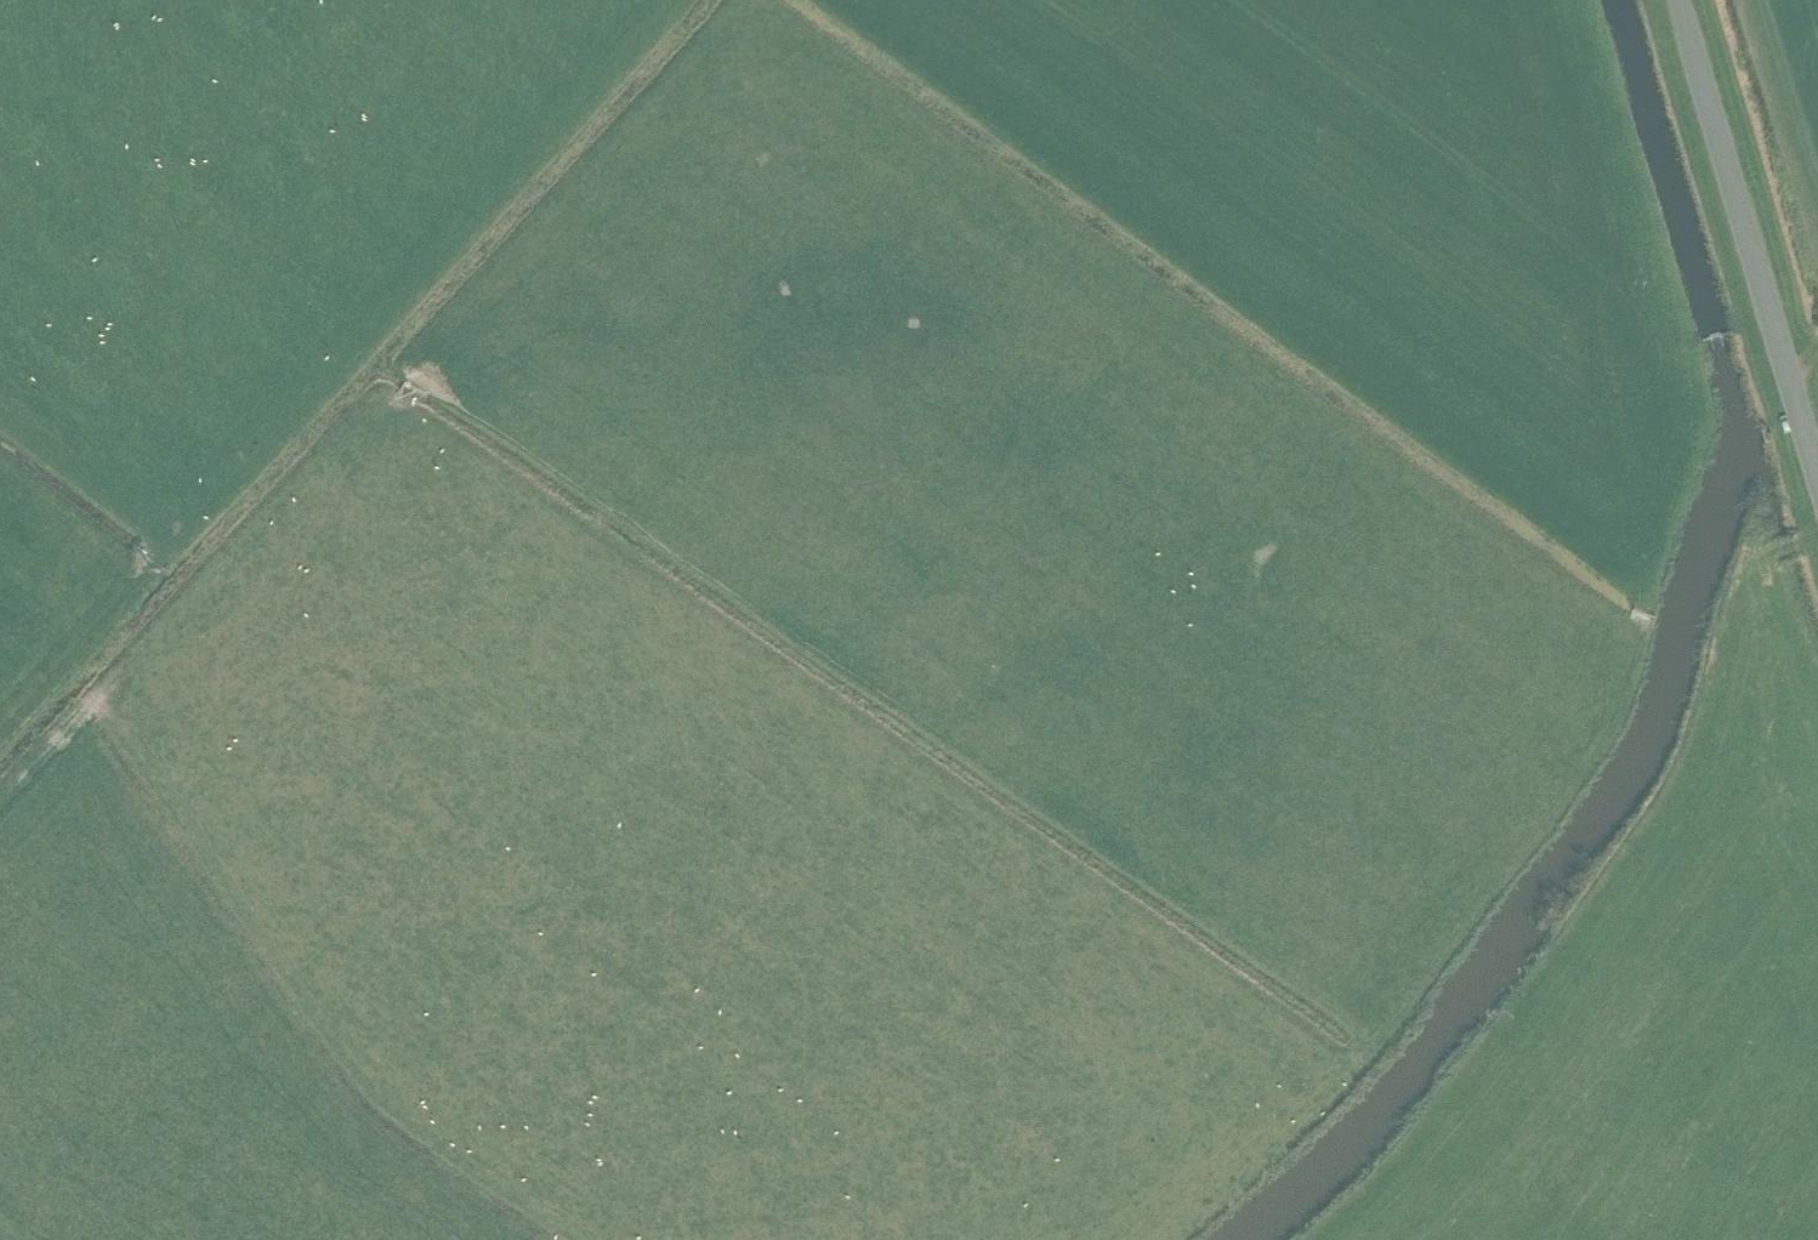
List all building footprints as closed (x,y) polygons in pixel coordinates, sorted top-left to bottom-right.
[(1792,558),(1801,583),(1810,580),(1800,555),(1792,558)]
